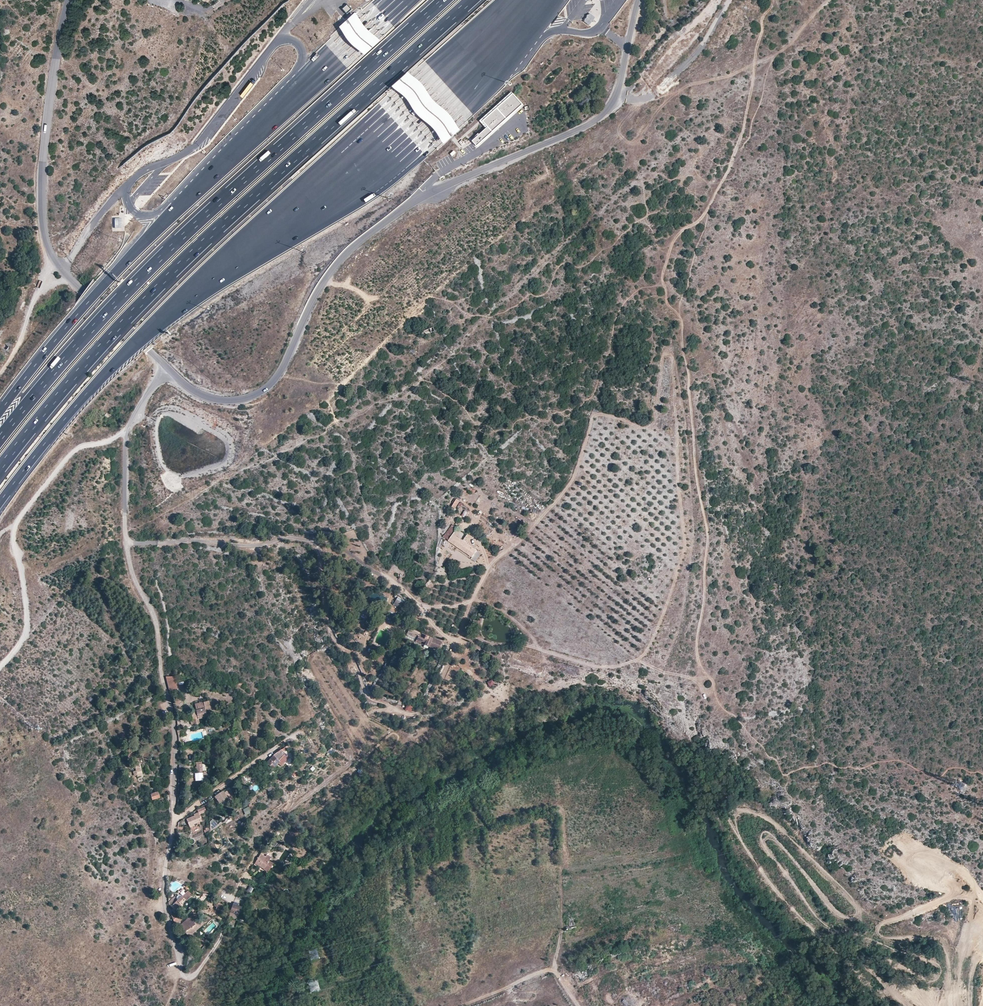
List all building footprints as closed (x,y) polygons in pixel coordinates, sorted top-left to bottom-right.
[(348,4),(343,8),(347,13),(351,9),(348,4)] [(366,54),(374,47),(381,40),(373,34),(367,28),(357,12),(341,26),(345,31),(348,37),(366,54)] [(594,19),(589,15),(585,20),(590,23),(594,19)] [(426,85),(411,71),(395,86),(404,93),(413,104),(421,116),(429,123),(438,130),(446,144),(461,129),(454,118),(448,112),(437,103),(432,96),(426,85)] [(479,121),(486,128),(488,127),(483,121),(516,91),(514,89),(479,121)] [(486,128),(472,141),(477,146),(526,102),(516,91),(483,121),(488,127),(486,128)] [(466,121),(478,109),(476,106),(463,118),(466,121)] [(460,501),(457,499),(452,507),(456,509),(460,501)] [(448,540),(453,534),(457,527),(452,524),(443,536),(448,540)] [(453,534),(448,540),(472,556),(476,550),(453,534)] [(403,608),(405,603),(397,598),(394,603),(403,608)] [(408,628),(407,634),(417,639),(419,633),(408,628)] [(419,633),(417,639),(415,642),(425,645),(425,643),(423,642),(426,636),(419,633)] [(425,643),(425,645),(437,650),(441,642),(426,636),(423,642),(425,643)] [(174,677),(166,677),(170,693),(177,691),(174,677)] [(199,719),(207,717),(206,715),(213,713),(210,701),(196,704),(197,710),(191,711),(195,725),(200,723),(199,719)] [(282,766),(290,756),(283,751),(287,748),(286,746),(275,754),(267,763),(274,769),(279,763),(282,766)] [(140,761),(135,762),(138,777),(143,776),(140,761)] [(231,789),(224,792),(227,797),(228,798),(227,799),(229,802),(236,797),(231,789)] [(224,792),(223,791),(215,797),(220,803),(227,797),(224,792)] [(160,798),(158,792),(150,794),(153,800),(160,798)] [(198,812),(194,814),(195,816),(188,819),(190,826),(200,822),(199,818),(200,817),(200,815),(206,811),(204,807),(197,809),(198,812)] [(214,819),(210,822),(211,831),(219,825),(214,819)] [(261,853),(255,862),(258,864),(259,863),(265,867),(265,868),(269,871),(275,860),(271,858),(272,856),(267,853),(266,856),(261,853)] [(189,891),(183,897),(186,900),(187,900),(196,891),(195,890),(194,890),(193,890),(190,892),(189,891)] [(169,904),(176,910),(176,909),(179,906),(182,903),(186,900),(183,897),(181,895),(179,895),(178,896),(177,898),(176,897),(169,904)] [(216,902),(213,908),(220,910),(223,904),(216,902)] [(230,911),(238,915),(241,906),(233,903),(230,911)] [(181,912),(177,916),(174,920),(176,926),(185,916),(181,912)] [(569,930),(575,928),(572,917),(574,916),(572,912),(565,915),(569,930)] [(181,924),(186,932),(196,924),(190,917),(181,924)]
